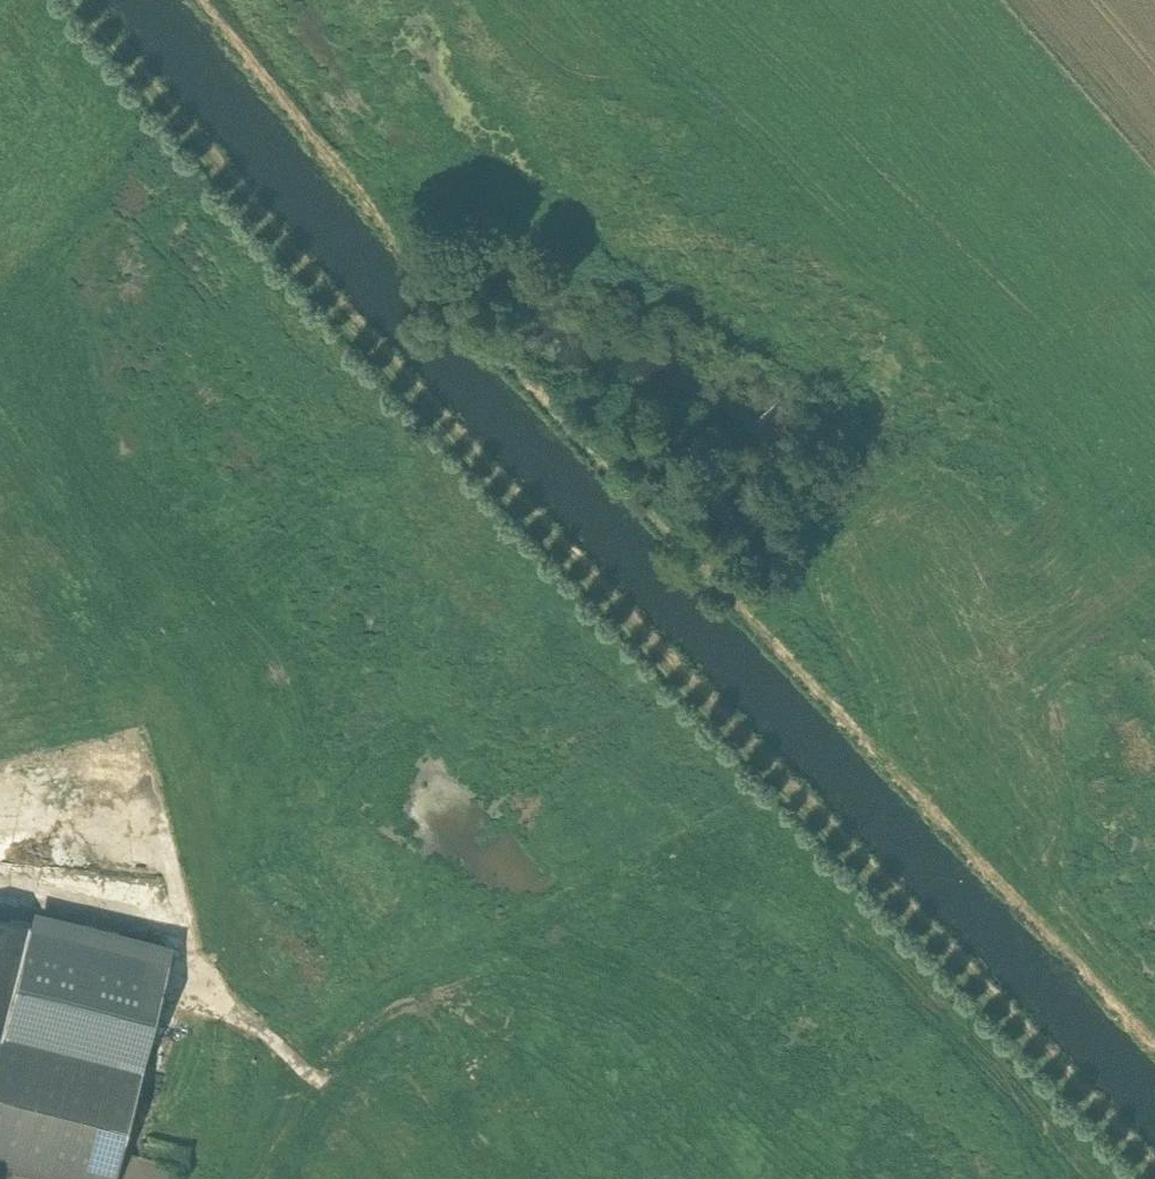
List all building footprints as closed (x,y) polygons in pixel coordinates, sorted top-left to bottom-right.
[(37,908),(33,924),(173,959),(177,944),(37,908)] [(0,915),(0,1053),(5,1032),(33,924),(0,915)] [(173,959),(33,924),(5,1032),(145,1066),(173,959)] [(5,1032),(0,1053),(0,1164),(61,1178),(116,1178),(145,1066),(5,1032)]
